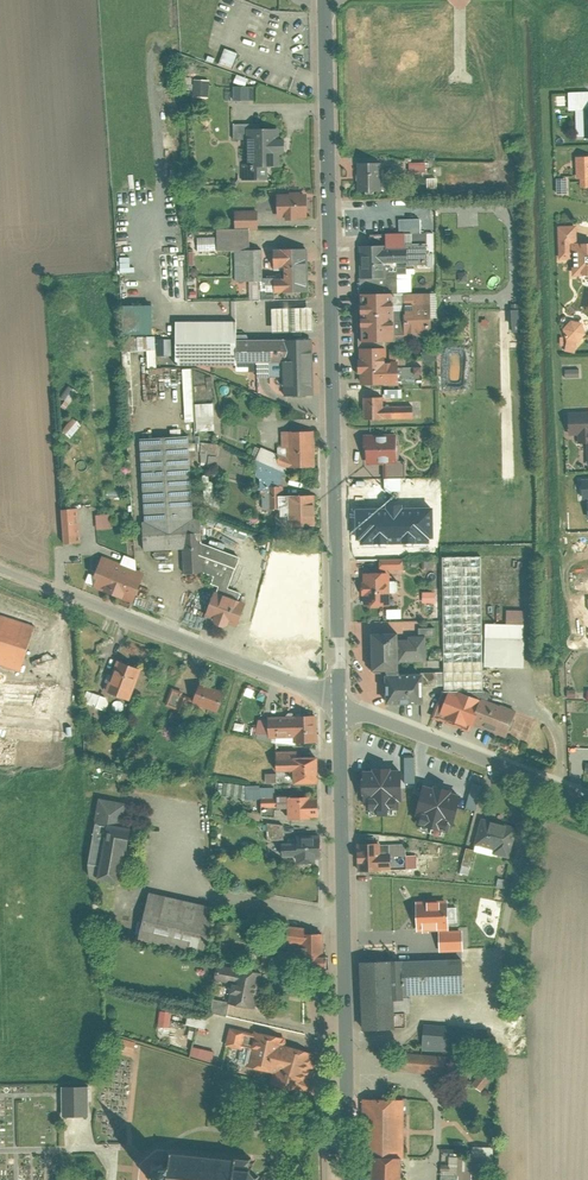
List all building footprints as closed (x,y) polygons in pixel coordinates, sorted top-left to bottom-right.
[(233,71),(239,56),(225,50),(218,66),(233,71)] [(193,97),(209,98),(210,82),(194,81),(193,97)] [(255,88),(234,88),(234,101),(256,101),(255,88)] [(569,94),(569,111),(587,110),(587,93),(569,94)] [(213,121),(206,115),(200,122),(207,128),(213,121)] [(234,140),(247,140),(248,142),(254,141),(255,164),(242,165),(243,182),(268,181),(268,168),(281,168),(280,155),(285,155),(285,141),(280,142),(279,131),(261,131),(261,124),(233,125),(234,140)] [(581,181),(581,189),(587,189),(587,159),(576,159),(577,181),(581,181)] [(410,172),(427,172),(427,162),(410,162),(410,172)] [(357,166),(358,196),(383,195),(382,165),(357,166)] [(557,195),(568,195),(567,181),(557,181),(557,195)] [(308,219),(307,196),(278,197),(278,220),(286,220),(286,223),(300,223),(300,219),(308,219)] [(258,213),(235,213),(236,230),(258,230),(258,213)] [(249,230),(217,231),(218,253),(250,252),(249,230)] [(556,250),(570,250),(569,232),(556,232),(556,250)] [(406,235),(386,236),(387,250),(406,249),(406,235)] [(217,251),(217,237),(198,237),(198,251),(217,251)] [(427,246),(407,246),(407,267),(428,266),(427,246)] [(385,250),(385,247),(360,248),(361,280),(386,280),(386,266),(407,265),(407,249),(385,250)] [(587,282),(587,249),(570,250),(570,282),(587,282)] [(285,270),(286,279),(265,280),(266,294),(309,293),(308,250),(274,251),(275,270),(285,270)] [(236,283),(263,283),(262,252),(235,253),(236,283)] [(413,291),(413,275),(400,275),(400,291),(413,291)] [(394,296),(395,339),(432,338),(431,296),(394,296)] [(363,297),(364,346),(395,346),(394,297),(363,297)] [(57,308),(64,315),(74,305),(67,298),(57,308)] [(312,300),(272,301),(273,336),(314,334),(312,300)] [(124,337),(153,337),(152,308),(123,308),(124,337)] [(575,355),(578,344),(586,336),(583,325),(572,322),(564,330),(566,342),(567,342),(565,352),(575,355)] [(237,324),(177,324),(177,368),(237,367),(237,324)] [(156,338),(137,338),(138,352),(147,352),(156,352),(156,338)] [(158,357),(172,357),(172,341),(158,341),(158,357)] [(285,398),(314,397),(313,341),(237,342),(238,366),(284,365),(285,398)] [(360,352),(361,387),(400,386),(399,365),(387,365),(387,351),(360,352)] [(399,351),(390,351),(390,365),(400,364),(399,351)] [(157,369),(156,352),(147,352),(147,370),(157,369)] [(400,390),(423,390),(422,369),(400,369),(400,390)] [(193,370),(183,370),(185,423),(195,423),(193,370)] [(61,399),(69,406),(78,394),(69,388),(61,399)] [(364,422),(414,421),(414,406),(384,407),(384,400),(364,400),(364,422)] [(197,432),(215,431),(214,405),(195,406),(197,432)] [(579,437),(579,448),(587,448),(587,457),(587,416),(569,417),(570,437),(579,437)] [(62,433),(70,440),(82,426),(74,419),(62,433)] [(286,473),(287,469),(316,469),(315,433),(282,433),(283,457),(262,449),(257,462),(286,473)] [(366,437),(367,466),(398,466),(397,436),(366,437)] [(188,439),(137,442),(144,553),(181,550),(183,576),(202,575),(201,545),(199,522),(194,522),(188,439)] [(200,464),(209,465),(209,467),(218,468),(219,459),(216,458),(217,446),(202,444),(200,464)] [(261,481),(262,493),(270,493),(269,489),(282,488),(281,479),(285,474),(256,463),(257,478),(261,481)] [(262,493),(262,512),(279,511),(279,520),(290,520),(291,528),(316,528),(315,497),(283,498),(283,488),(282,488),(269,489),(270,493),(262,493)] [(64,545),(81,544),(79,510),(62,511),(64,545)] [(359,562),(400,561),(399,548),(399,522),(387,522),(387,515),(358,516),(358,541),(386,541),(386,548),(359,549),(359,562)] [(96,517),(97,531),(111,530),(110,516),(96,517)] [(410,522),(399,522),(399,548),(411,548),(410,522)] [(240,560),(201,545),(202,575),(213,579),(211,587),(218,589),(216,595),(238,603),(240,595),(228,591),(240,560)] [(460,694),(483,694),(481,559),(443,559),(445,674),(424,674),(424,687),(445,687),(445,693),(445,695),(460,694)] [(145,577),(104,561),(94,589),(134,604),(145,577)] [(403,562),(380,563),(381,571),(403,570),(403,562)] [(364,608),(391,608),(390,575),(363,575),(364,608)] [(316,577),(278,578),(278,612),(317,611),(316,577)] [(435,593),(423,593),(423,604),(435,604),(435,593)] [(238,603),(216,595),(207,618),(237,629),(246,606),(238,603)] [(278,612),(264,612),(264,620),(261,620),(261,637),(270,637),(270,649),(321,648),(320,611),(317,611),(278,612)] [(525,612),(507,612),(506,625),(524,626),(525,612)] [(20,672),(34,628),(0,617),(0,666),(20,672)] [(485,668),(524,669),(524,626),(506,625),(485,624),(485,668)] [(398,637),(373,638),(373,675),(400,675),(399,664),(399,641),(398,637)] [(399,641),(399,664),(427,663),(426,638),(409,639),(409,641),(399,641)] [(141,668),(118,660),(107,691),(130,699),(141,668)] [(387,679),(387,709),(424,708),(423,678),(387,679)] [(0,684),(0,718),(50,721),(52,688),(0,684)] [(223,694),(199,686),(193,704),(217,712),(223,694)] [(190,696),(171,688),(164,705),(183,713),(190,696)] [(90,691),(86,704),(107,711),(111,699),(90,691)] [(474,726),(483,703),(460,694),(445,695),(445,693),(443,693),(432,720),(470,734),(474,726)] [(516,716),(483,703),(474,726),(507,739),(516,716)] [(320,716),(274,717),(274,720),(274,732),(274,737),(300,736),(300,741),(320,740),(320,716)] [(261,720),(261,732),(274,732),(274,720),(261,720)] [(62,771),(64,738),(29,736),(29,745),(0,743),(0,767),(62,771)] [(290,753),(274,753),(274,771),(292,771),(292,784),(318,784),(317,758),(290,758),(290,753)] [(400,768),(362,770),(363,809),(401,808),(400,768)] [(266,774),(267,783),(278,782),(278,773),(266,774)] [(246,798),(247,784),(220,782),(219,796),(246,798)] [(461,796),(422,784),(412,817),(450,829),(461,796)] [(179,792),(178,797),(194,802),(196,797),(179,792)] [(318,796),(289,797),(289,807),(290,819),(318,818),(318,796)] [(279,797),(280,808),(289,807),(289,797),(279,797)] [(127,827),(132,803),(105,798),(101,822),(127,827)] [(521,827),(485,818),(479,843),(501,848),(500,852),(513,856),(521,827)] [(113,826),(99,823),(91,860),(106,863),(113,826)] [(141,830),(116,826),(106,877),(128,881),(134,849),(137,849),(141,830)] [(321,837),(287,838),(288,856),(302,855),(302,862),(318,862),(318,855),(322,855),(321,837)] [(365,871),(387,871),(387,866),(411,865),(410,854),(387,855),(386,842),(364,842),(365,871)] [(478,849),(469,847),(465,864),(475,866),(478,849)] [(214,908),(153,893),(143,936),(204,950),(214,908)] [(448,900),(417,901),(418,932),(449,930),(448,900)] [(312,927),(292,927),(292,940),(311,941),(312,935),(312,927)] [(328,935),(312,935),(311,941),(311,956),(327,956),(328,935)] [(411,995),(470,993),(469,945),(409,947),(411,995)] [(403,1026),(401,961),(365,962),(367,1028),(403,1026)] [(266,973),(241,967),(233,1002),(258,1007),(266,973)] [(227,1014),(230,1003),(216,999),(213,1011),(227,1014)] [(173,1012),(164,1010),(161,1027),(171,1028),(173,1012)] [(211,1016),(193,1012),(190,1025),(208,1029),(211,1016)] [(425,1026),(423,1050),(467,1053),(469,1029),(425,1026)] [(259,1034),(235,1028),(231,1046),(254,1051),(251,1065),(287,1073),(284,1085),(312,1091),(321,1052),(291,1046),(293,1038),(260,1030),(259,1034)] [(123,1050),(135,1052),(138,1041),(125,1039),(123,1050)] [(217,1051),(197,1046),(194,1057),(215,1062),(217,1051)] [(397,1070),(448,1074),(449,1056),(398,1053),(397,1070)] [(488,1070),(476,1085),(482,1090),(494,1075),(488,1070)] [(63,1090),(64,1121),(89,1120),(89,1090),(63,1090)] [(371,1147),(411,1145),(409,1095),(370,1096),(371,1147)] [(156,1173),(170,1172),(171,1179),(261,1179),(264,1178),(264,1165),(258,1160),(258,1143),(171,1139),(170,1157),(156,1157),(156,1173)] [(493,1146),(474,1146),(474,1156),(450,1156),(450,1168),(442,1168),(442,1179),(494,1179),(493,1146)] [(377,1179),(408,1179),(407,1153),(376,1155),(377,1179)]
